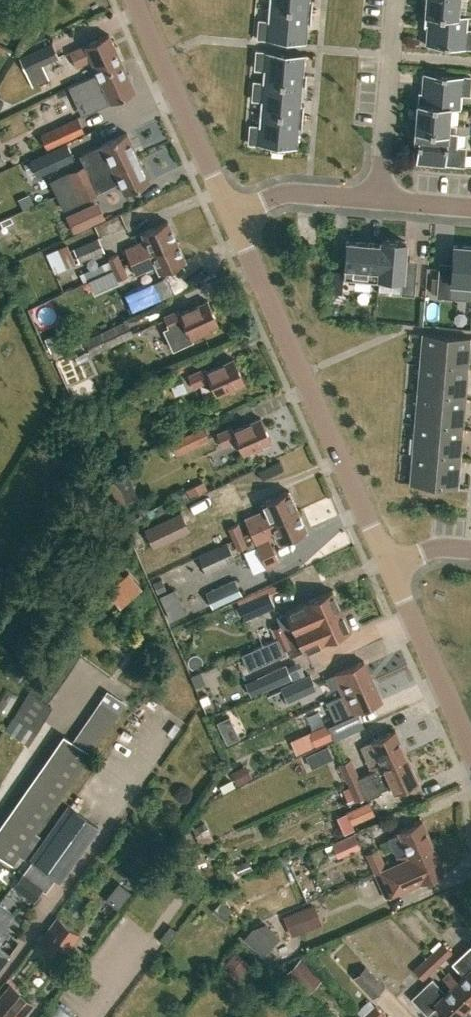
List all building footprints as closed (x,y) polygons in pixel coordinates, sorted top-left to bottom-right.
[(269,7),(313,11),(314,0),(270,0),(269,7)] [(426,11),(459,14),(460,0),(427,0),(426,11)] [(313,11),(269,7),(268,20),(260,20),(258,37),(266,38),(266,39),(306,42),(308,23),(312,24),(313,11)] [(426,11),(425,25),(428,25),(427,44),(467,48),(467,47),(470,48),(470,30),(468,29),(469,15),(459,14),(426,11)] [(110,33),(71,51),(78,67),(93,60),(99,73),(123,62),(110,33)] [(40,59),(57,51),(51,39),(17,56),(27,77),(44,69),(40,59)] [(264,69),(263,82),(303,86),(306,86),(308,73),(304,72),(306,54),(266,50),(266,51),(258,50),(256,68),(264,69)] [(99,73),(69,86),(75,99),(90,92),(97,108),(136,90),(123,62),(99,73)] [(451,108),(461,109),(463,94),(470,95),(470,92),(470,77),(464,76),(424,72),(423,91),(419,91),(418,105),(451,108)] [(261,99),(260,112),(304,116),(305,104),(301,103),(303,86),(263,82),(255,81),(253,99),(261,99)] [(451,108),(418,105),(416,128),(457,132),(458,125),(450,124),(451,108)] [(88,125),(106,119),(103,111),(85,116),(88,125)] [(304,116),(260,112),(259,125),(251,125),(250,142),(258,143),(258,144),(272,145),(272,150),(285,151),(285,146),(298,147),(299,133),(302,134),(304,116)] [(40,132),(47,147),(84,131),(77,115),(40,132)] [(459,132),(457,132),(416,128),(415,143),(418,143),(417,162),(465,165),(466,147),(458,147),(459,132)] [(84,163),(68,171),(75,186),(139,156),(128,131),(102,143),(82,152),(87,162),(84,163)] [(39,175),(75,159),(68,143),(32,160),(39,175)] [(139,156),(75,187),(81,200),(100,192),(99,189),(119,180),(124,192),(150,180),(139,156)] [(102,217),(97,204),(68,216),(73,230),(102,217)] [(125,249),(131,261),(178,240),(169,220),(142,232),(145,240),(125,249)] [(73,246),(80,261),(104,250),(98,235),(73,246)] [(405,241),(381,239),(380,244),(379,277),(402,278),(401,293),(414,294),(416,266),(403,265),(405,241)] [(131,261),(136,274),(157,265),(160,271),(187,260),(178,240),(131,261)] [(379,277),(380,244),(346,241),(343,279),(379,282),(379,277)] [(75,263),(67,244),(46,253),(54,272),(75,263)] [(436,296),(470,299),(470,246),(453,245),(451,270),(438,268),(436,296)] [(118,253),(108,257),(109,260),(113,269),(123,265),(118,253)] [(87,281),(113,269),(109,260),(83,272),(87,281)] [(113,269),(117,280),(127,275),(123,265),(113,269)] [(330,270),(330,278),(330,281),(340,282),(341,270),(330,270)] [(104,293),(109,310),(140,300),(135,283),(104,293)] [(193,339),(191,335),(218,322),(207,298),(180,312),(178,308),(163,315),(168,326),(163,328),(173,349),(193,339)] [(60,320),(58,312),(66,311),(64,300),(42,303),(45,322),(60,320)] [(83,338),(84,339),(79,341),(86,355),(91,353),(133,334),(126,318),(83,338)] [(45,337),(50,351),(67,344),(61,330),(45,337)] [(422,333),(420,365),(467,369),(470,337),(422,333)] [(210,378),(217,393),(245,380),(235,357),(207,369),(205,366),(188,373),(194,386),(210,378)] [(420,365),(417,395),(465,399),(467,369),(420,365)] [(417,395),(415,423),(462,427),(465,399),(417,395)] [(218,431),(223,443),(237,437),(243,452),(272,439),(261,416),(234,428),(232,425),(218,431)] [(415,423),(412,453),(460,457),(462,427),(415,423)] [(169,440),(175,453),(209,437),(203,425),(169,440)] [(410,484),(457,488),(460,457),(412,453),(410,484)] [(123,464),(127,472),(140,466),(137,458),(123,464)] [(186,488),(190,497),(207,488),(203,480),(186,488)] [(230,526),(235,538),(299,509),(290,489),(262,502),(266,509),(246,517),(252,529),(244,533),(239,522),(230,526)] [(250,548),(259,544),(268,566),(281,561),(270,537),(277,534),(280,541),(307,529),(299,509),(235,538),(239,548),(248,544),(250,548)] [(181,511),(145,529),(153,546),(189,529),(181,511)] [(206,572),(234,560),(227,543),(198,556),(206,572)] [(128,571),(109,587),(120,600),(139,584),(128,571)] [(162,578),(153,582),(158,592),(166,588),(162,578)] [(206,592),(212,607),(242,594),(235,579),(206,592)] [(174,589),(161,595),(172,619),(185,612),(174,589)] [(274,626),(278,636),(342,608),(334,589),(288,610),(278,614),(282,623),(274,626)] [(241,620),(276,604),(270,590),(234,605),(241,620)] [(342,608),(278,636),(279,639),(283,648),(291,644),(295,653),(351,629),(342,608)] [(279,639),(256,649),(263,664),(286,654),(283,648),(279,639)] [(47,701),(67,672),(49,660),(29,689),(47,701)] [(363,661),(333,674),(339,686),(342,694),(372,681),(363,661)] [(293,676),(287,663),(258,676),(263,689),(293,676)] [(310,674),(288,684),(294,698),(316,688),(310,674)] [(343,695),(326,702),(335,722),(381,701),(372,681),(342,694),(343,695)] [(13,864),(122,711),(103,697),(72,740),(64,734),(0,825),(0,855),(13,864)] [(229,716),(217,722),(221,730),(233,724),(229,716)] [(328,724),(309,732),(315,745),(334,737),(328,724)] [(407,755),(395,729),(371,740),(372,741),(361,746),(372,771),(407,755)] [(317,751),(306,756),(311,767),(322,762),(317,751)] [(255,763),(260,772),(274,764),(269,755),(255,763)] [(348,782),(356,800),(367,795),(368,798),(382,792),(381,790),(391,785),(394,792),(419,781),(407,755),(372,771),(359,776),(348,782)] [(351,758),(340,763),(348,782),(359,776),(351,758)] [(242,767),(232,773),(238,785),(249,780),(242,767)] [(374,813),(368,800),(345,810),(351,823),(374,813)] [(29,859),(59,880),(98,825),(68,805),(29,859)] [(400,860),(435,844),(423,818),(399,829),(409,851),(398,856),(400,860)] [(193,828),(198,838),(209,832),(205,822),(193,828)] [(354,834),(332,844),(338,857),(360,847),(354,834)] [(376,871),(387,896),(422,881),(447,870),(435,844),(400,860),(400,861),(388,866),(387,866),(376,871)] [(379,848),(368,853),(376,871),(387,866),(379,848)] [(27,913),(45,886),(25,873),(7,900),(27,913)] [(118,906),(136,882),(127,874),(108,898),(118,906)] [(15,914),(0,903),(0,934),(15,914)] [(284,917),(292,934),(309,927),(302,909),(284,917)] [(57,915),(38,941),(60,958),(79,932),(57,915)] [(427,954),(437,964),(451,950),(443,940),(441,942),(441,941),(438,938),(429,946),(424,950),(428,954),(427,954)] [(470,998),(470,941),(451,960),(464,974),(458,979),(450,970),(447,973),(470,998)] [(427,954),(413,968),(422,978),(437,964),(427,954)] [(288,974),(308,994),(323,979),(302,959),(288,974)] [(352,976),(372,997),(385,985),(364,964),(352,976)] [(412,997),(428,1014),(437,1005),(449,1016),(457,1016),(470,1004),(470,998),(447,973),(443,976),(452,985),(446,991),(432,977),(412,997)] [(32,1001),(10,983),(0,995),(0,1016),(19,1016),(32,1001)] [(357,1011),(361,1016),(362,1016),(380,1016),(384,1013),(370,999),(357,1011)] [(56,1003),(45,1016),(74,1016),(56,1003)]
